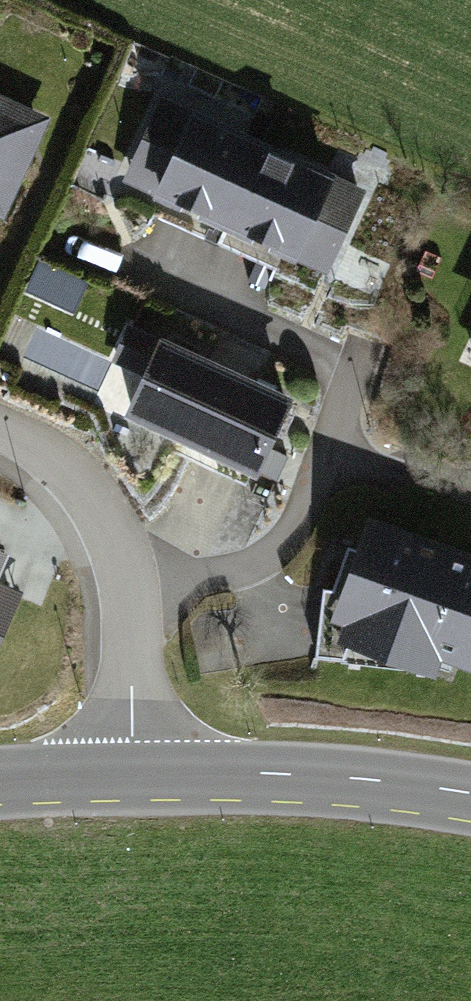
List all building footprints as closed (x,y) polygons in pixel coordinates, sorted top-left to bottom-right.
[(227,222),(260,149),(162,103),(140,150),(171,165),(161,190),(227,222)] [(36,123),(0,106),(0,201),(36,123)] [(358,193),(260,149),(227,222),(294,252),(306,227),(337,241),(358,193)] [(84,283),(40,264),(29,286),(73,306),(84,283)] [(285,401),(161,345),(132,409),(181,432),(172,451),(247,484),(285,401)] [(373,527),(349,590),(323,588),(314,656),(426,668),(434,647),(470,658),(470,557),(414,536),(413,542),(373,527)] [(13,606),(0,600),(0,635),(13,606)]
